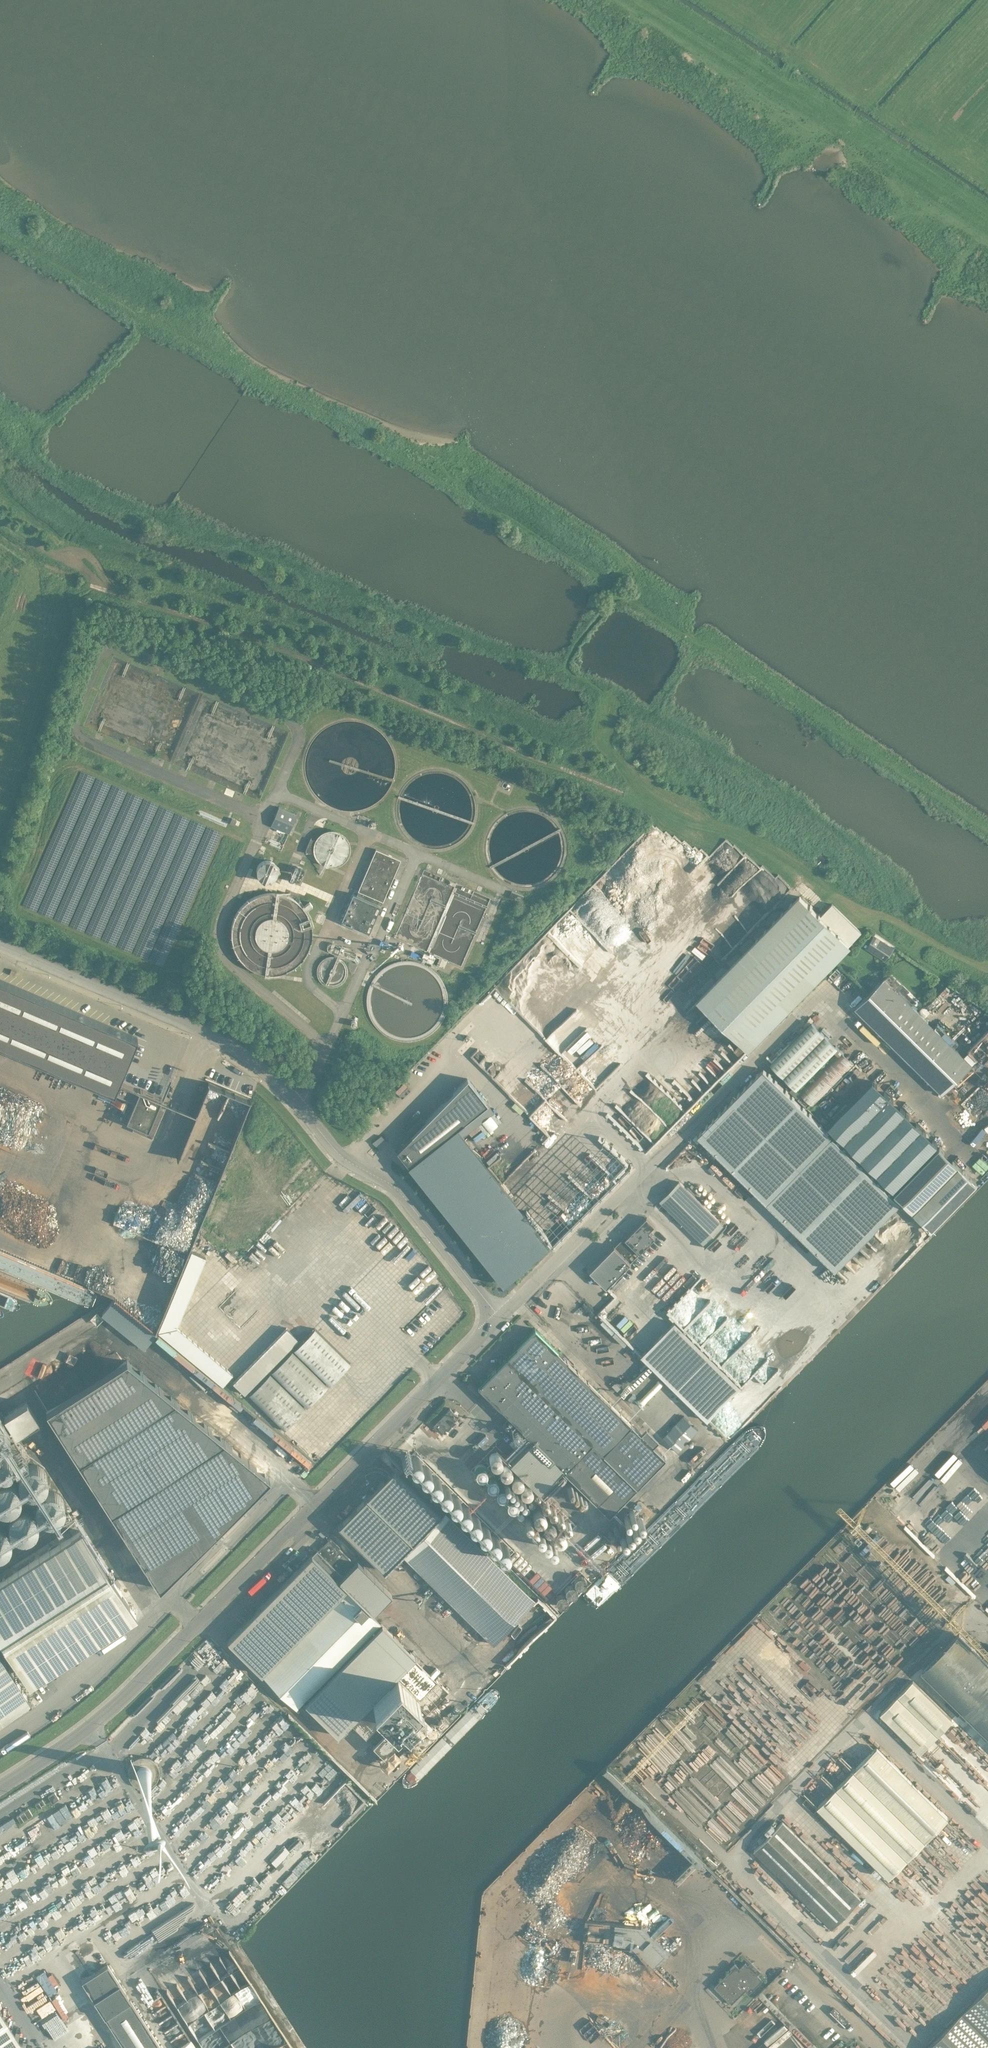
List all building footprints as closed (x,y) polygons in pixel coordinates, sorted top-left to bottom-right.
[(270,825),(287,832),(295,814),(278,807),(270,825)] [(330,849),(342,848),(340,828),(329,829),(330,849)] [(669,828),(648,850),(660,861),(665,855),(671,860),(679,852),(677,850),(687,839),(678,831),(676,834),(669,828)] [(374,850),(368,864),(356,893),(352,891),(340,919),(364,930),(376,902),(380,903),(399,857),(375,847),(373,850),(374,850)] [(694,859),(698,853),(689,847),(685,853),(694,859)] [(334,877),(337,871),(323,864),(320,870),(334,877)] [(672,886),(660,874),(656,878),(669,889),(672,886)] [(325,877),(322,883),(333,887),(335,881),(325,877)] [(578,894),(570,901),(580,911),(588,904),(578,894)] [(839,952),(840,953),(842,951),(841,950),(849,943),(839,933),(840,932),(838,930),(837,931),(830,925),(831,924),(829,922),(828,923),(819,914),(821,913),(818,911),(817,912),(811,906),(812,905),(810,903),(809,904),(799,894),(792,902),(791,901),(789,903),(790,904),(783,911),(782,909),(780,912),(781,913),(775,919),(774,918),(772,920),(773,921),(767,928),(765,927),(763,929),(764,930),(758,936),(757,935),(755,937),(756,939),(698,998),(709,1008),(708,1009),(710,1011),(711,1010),(719,1018),(718,1019),(720,1021),(721,1020),(727,1026),(726,1027),(728,1029),(729,1028),(736,1034),(735,1035),(737,1037),(738,1036),(748,1046),(789,1004),(790,1005),(792,1003),(791,1002),(797,995),(798,997),(800,994),(799,993),(805,987),(807,988),(809,986),(808,985),(814,978),(815,979),(817,977),(816,976),(822,970),(823,971),(825,968),(824,967),(831,961),(832,962),(834,960),(833,959),(839,952)] [(865,946),(885,959),(894,946),(874,933),(865,946)] [(852,1003),(973,1122),(987,1107),(987,1079),(881,973),(852,1003)] [(139,1087),(139,1088),(136,1086),(136,1087),(121,1080),(118,1079),(137,1035),(0,978),(0,1043),(112,1091),(134,1100),(125,1120),(139,1126),(138,1128),(150,1133),(157,1116),(154,1114),(161,1096),(139,1087)] [(935,994),(925,1005),(931,1011),(941,1000),(935,994)] [(811,1012),(826,1027),(831,1022),(817,1007),(811,1012)] [(789,1089),(797,1097),(797,1098),(805,1106),(810,1102),(812,1104),(853,1062),(811,1020),(770,1062),(793,1085),(789,1089)] [(848,1045),(851,1040),(840,1034),(837,1039),(848,1045)] [(763,1067),(698,1134),(837,1270),(902,1204),(763,1067)] [(395,1148),(407,1164),(486,1101),(466,1077),(395,1148)] [(828,1124),(860,1156),(904,1111),(872,1079),(828,1124)] [(633,1100),(623,1109),(631,1117),(640,1108),(633,1100)] [(632,1117),(635,1121),(643,1113),(640,1109),(632,1117)] [(863,1154),(895,1186),(937,1143),(905,1112),(863,1154)] [(650,1118),(646,1122),(655,1132),(660,1127),(650,1118)] [(373,1132),(386,1144),(394,1136),(381,1124),(373,1132)] [(454,1127),(407,1165),(477,1252),(502,1282),(549,1245),(524,1214),(454,1127)] [(649,1127),(639,1130),(642,1139),(651,1136),(649,1127)] [(224,1136),(206,1181),(212,1184),(230,1138),(224,1136)] [(970,1146),(977,1152),(981,1147),(974,1141),(970,1146)] [(605,1160),(614,1151),(607,1144),(598,1153),(605,1160)] [(893,1191),(931,1228),(976,1182),(938,1145),(893,1191)] [(663,1165),(660,1168),(667,1176),(670,1172),(663,1165)] [(48,1184),(74,1192),(79,1178),(52,1170),(48,1184)] [(679,1180),(660,1199),(706,1244),(725,1225),(679,1180)] [(620,1242),(621,1243),(634,1255),(635,1256),(655,1235),(649,1229),(655,1223),(646,1215),(620,1242)] [(398,1244),(406,1236),(402,1232),(394,1240),(398,1244)] [(615,1244),(591,1269),(607,1284),(630,1260),(629,1259),(634,1255),(621,1243),(619,1245),(617,1243),(615,1245),(615,1244)] [(199,1268),(205,1256),(191,1250),(184,1267),(183,1267),(156,1328),(222,1383),(233,1370),(176,1322),(199,1268)] [(829,1283),(836,1276),(825,1266),(818,1273),(829,1283)] [(779,1275),(769,1287),(774,1292),(784,1280),(779,1275)] [(157,1297),(163,1299),(168,1283),(162,1281),(157,1297)] [(285,1325),(232,1380),(244,1392),(297,1337),(285,1325)] [(328,1383),(350,1361),(314,1326),(293,1348),(328,1383)] [(640,1430),(631,1422),(534,1326),(477,1385),(607,1513),(664,1456),(651,1443),(657,1438),(644,1426),(640,1430)] [(306,1406),(327,1384),(291,1349),(270,1370),(306,1406)] [(269,1476),(223,1438),(126,1358),(46,1409),(159,1586),(199,1547),(201,1549),(216,1534),(213,1532),(269,1476)] [(284,1428),(304,1407),(268,1372),(247,1393),(284,1428)] [(58,1516),(62,1522),(71,1517),(67,1511),(71,1508),(44,1465),(28,1454),(15,1435),(38,1419),(26,1401),(3,1415),(0,1410),(0,1554),(58,1516)] [(449,1406),(432,1423),(441,1431),(458,1414),(449,1406)] [(416,1431),(426,1428),(422,1413),(412,1415),(416,1431)] [(461,1427),(464,1423),(456,1418),(453,1422),(461,1427)] [(285,1428),(293,1436),(301,1426),(293,1419),(285,1428)] [(313,1456),(324,1444),(317,1437),(306,1449),(313,1456)] [(281,1450),(303,1471),(312,1461),(290,1441),(281,1450)] [(663,1464),(673,1475),(687,1462),(677,1451),(663,1464)] [(440,1511),(394,1466),(337,1523),(384,1569),(440,1511)] [(489,1543),(501,1555),(509,1547),(501,1528),(491,1518),(490,1516),(486,1512),(483,1513),(480,1506),(476,1502),(473,1503),(471,1496),(467,1492),(464,1494),(460,1485),(457,1482),(453,1484),(450,1475),(447,1473),(443,1475),(440,1468),(439,1467),(434,1469),(430,1472),(436,1478),(437,1480),(430,1473),(437,1491),(489,1543)] [(510,1499),(512,1506),(520,1504),(511,1480),(499,1484),(505,1501),(510,1499)] [(442,1512),(404,1551),(425,1571),(424,1572),(494,1641),(532,1602),(442,1512)] [(905,1518),(912,1525),(918,1521),(912,1513),(905,1518)] [(859,1517),(849,1526),(853,1531),(863,1522),(859,1517)] [(537,1521),(537,1540),(554,1541),(554,1535),(561,1535),(561,1522),(537,1521)] [(0,1581),(0,1636),(22,1671),(36,1662),(42,1673),(135,1614),(81,1529),(0,1581)] [(322,1543),(316,1549),(315,1548),(311,1552),(329,1571),(334,1566),(339,1571),(351,1558),(338,1546),(339,1545),(335,1541),(332,1544),(328,1540),(323,1544),(322,1543)] [(303,1700),(338,1734),(349,1722),(350,1723),(351,1721),(384,1754),(447,1689),(414,1657),(415,1655),(329,1571),(311,1552),(226,1638),(296,1708),(303,1700)] [(356,1559),(338,1577),(372,1611),(390,1592),(356,1559)] [(944,1701),(957,1713),(962,1708),(987,1734),(987,1649),(983,1655),(959,1631),(922,1669),(949,1696),(944,1701)] [(0,1647),(0,1713),(30,1694),(0,1647)] [(26,1671),(30,1677),(36,1673),(32,1667),(26,1671)] [(952,1717),(913,1679),(880,1712),(919,1750),(952,1717)] [(203,1709),(216,1722),(244,1697),(230,1683),(203,1709)] [(267,1701),(261,1707),(290,1736),(296,1731),(267,1701)] [(235,1715),(243,1723),(235,1731),(241,1737),(253,1724),(239,1710),(235,1715)] [(434,1721),(443,1727),(448,1721),(438,1715),(434,1721)] [(163,1746),(176,1759),(197,1738),(186,1728),(172,1742),(169,1740),(163,1746)] [(220,1746),(233,1735),(229,1730),(216,1742),(220,1746)] [(139,1743),(130,1744),(132,1758),(127,1759),(129,1782),(141,1781),(140,1776),(156,1774),(154,1753),(140,1754),(139,1743)] [(889,1876),(948,1816),(874,1743),(815,1802),(889,1876)] [(200,1755),(211,1765),(220,1756),(214,1750),(214,1749),(210,1745),(200,1755)] [(248,1771),(252,1765),(243,1759),(239,1765),(248,1771)] [(192,1775),(191,1774),(180,1784),(188,1792),(211,1769),(205,1762),(192,1775)] [(226,1773),(233,1781),(237,1778),(248,1792),(254,1786),(236,1764),(226,1773)] [(777,1765),(773,1770),(782,1778),(786,1773),(777,1765)] [(81,1774),(90,1792),(106,1784),(97,1766),(81,1774)] [(295,1785),(300,1779),(294,1773),(288,1779),(295,1785)] [(228,1789),(235,1796),(243,1788),(236,1781),(228,1789)] [(76,1795),(86,1790),(82,1782),(72,1787),(76,1795)] [(65,1793),(64,1790),(56,1794),(53,1787),(47,1790),(52,1800),(65,1793)] [(201,1798),(208,1805),(219,1795),(212,1788),(201,1798)] [(215,1802),(222,1808),(232,1796),(225,1789),(215,1802)] [(268,1799),(275,1805),(283,1797),(275,1790),(268,1799)] [(42,1798),(34,1802),(37,1807),(45,1802),(42,1798)] [(159,1804),(167,1811),(171,1807),(163,1799),(159,1804)] [(128,1800),(66,1835),(72,1845),(134,1810),(128,1800)] [(54,1801),(47,1805),(51,1812),(57,1808),(54,1801)] [(261,1820),(248,1808),(226,1831),(234,1838),(243,1829),(245,1831),(236,1841),(228,1834),(221,1840),(229,1848),(234,1843),(239,1848),(252,1836),(255,1839),(273,1821),(272,1821),(283,1810),(277,1804),(261,1820)] [(32,1813),(28,1806),(16,1814),(20,1821),(32,1813)] [(160,1816),(165,1811),(159,1806),(155,1810),(160,1816)] [(195,1824),(206,1836),(215,1828),(204,1816),(208,1813),(201,1806),(195,1812),(201,1818),(195,1824)] [(753,1848),(832,1926),(865,1892),(787,1815),(753,1848)] [(23,1821),(27,1830),(33,1828),(29,1818),(23,1821)] [(171,1832),(184,1847),(194,1837),(181,1823),(171,1832)] [(5,1839),(15,1831),(10,1825),(0,1833),(5,1839)] [(56,1844),(66,1837),(60,1828),(49,1835),(56,1844)] [(82,1880),(108,1865),(103,1856),(105,1855),(109,1860),(117,1855),(114,1849),(131,1840),(124,1828),(97,1843),(100,1848),(82,1858),(84,1862),(76,1866),(80,1874),(79,1875),(82,1880)] [(26,1863),(32,1872),(57,1855),(47,1841),(32,1851),(29,1847),(18,1855),(24,1864),(26,1863)] [(214,1846),(207,1855),(216,1863),(222,1855),(231,1862),(237,1855),(229,1849),(224,1854),(214,1846)] [(261,1875),(272,1865),(264,1857),(254,1867),(261,1875)] [(201,1862),(198,1865),(204,1873),(208,1870),(201,1862)] [(170,1895),(177,1906),(191,1898),(184,1887),(170,1895)] [(96,1909),(103,1921),(131,1904),(123,1892),(96,1909)] [(83,1914),(91,1910),(84,1898),(76,1903),(83,1914)] [(671,1922),(674,1919),(665,1910),(662,1912),(671,1922)] [(86,1914),(88,1924),(99,1922),(96,1911),(86,1914)] [(162,1921),(152,1927),(157,1935),(167,1929),(162,1921)] [(43,1929),(50,1942),(61,1935),(54,1923),(43,1929)] [(33,1927),(24,1931),(32,1949),(41,1944),(33,1927)] [(139,1951),(132,1940),(125,1945),(120,1949),(127,1959),(139,1951)] [(611,1979),(645,1947),(638,1940),(604,1972),(611,1979)] [(237,1960),(229,1965),(235,1976),(243,1971),(237,1960)] [(735,1970),(732,1966),(714,1984),(731,2001),(745,1988),(748,1991),(762,1977),(745,1960),(735,1970)] [(107,1962),(81,1979),(125,2047),(162,2047),(107,1962)] [(6,1979),(16,1975),(13,1966),(3,1970),(6,1979)] [(209,1978),(215,1989),(224,1985),(219,1973),(209,1978)] [(208,1981),(176,2000),(185,2015),(194,2010),(188,1999),(200,1992),(204,2000),(215,1993),(208,1981)] [(928,2044),(932,2047),(987,2047),(987,1984),(928,2044)] [(64,2009),(77,2002),(70,1988),(57,1995),(64,2009)] [(258,1994),(218,2021),(226,2034),(267,2007),(258,1994)] [(711,2037),(674,1998),(637,2033),(652,2047),(700,2047),(711,2037)] [(44,2007),(50,2017),(62,2009),(56,1999),(44,2007)] [(195,2032),(212,2022),(211,2021),(227,2013),(219,1999),(187,2017),(195,2032)] [(157,2003),(151,2006),(158,2017),(164,2014),(157,2003)] [(40,2024),(49,2019),(43,2007),(33,2012),(40,2024)] [(0,2008),(0,2047),(26,2047),(0,2008)] [(269,2047),(293,2047),(286,2037),(269,2047)]
